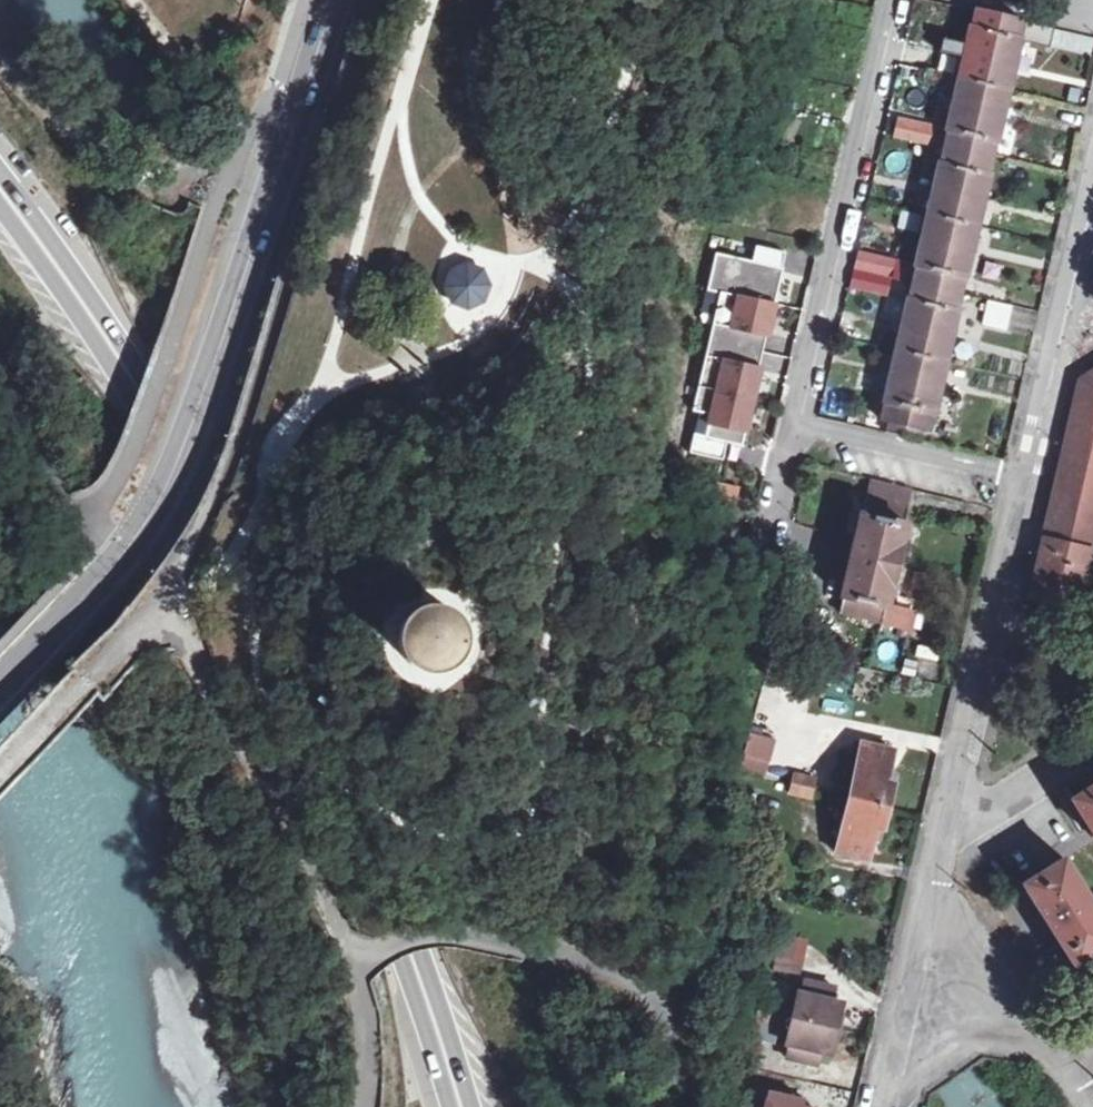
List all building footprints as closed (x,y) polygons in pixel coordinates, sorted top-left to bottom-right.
[(889,432),(918,439),(921,426),(929,429),(933,411),(935,412),(940,393),(956,329),(961,308),(958,307),(966,276),(969,276),(974,251),(987,192),(991,175),(989,174),(996,141),(999,141),(1004,119),(1019,58),(1024,39),(1020,39),(1024,24),(978,13),(976,26),(973,26),(966,53),(951,114),(947,130),(950,130),(943,161),(940,160),(935,181),(919,247),(916,263),(921,264),(919,272),(900,268),(902,261),(863,251),(855,287),(889,295),(894,277),(918,282),(915,294),(910,294),(905,318),(889,385),(885,397),(889,398),(884,418),(892,420),(889,432)] [(897,116),(892,137),(934,148),(939,128),(897,116)] [(757,270),(714,261),(708,293),(721,296),(721,295),(776,308),(782,275),(781,275),(785,259),(760,253),(757,270)] [(768,340),(776,308),(721,295),(721,296),(711,343),(764,355),(767,340),(768,340)] [(760,370),(764,355),(711,343),(700,390),(754,403),(762,370),(760,370)] [(1081,380),(1076,403),(1036,578),(1032,596),(1083,607),(1092,563),(1092,373),(1081,380)] [(744,449),(754,403),(700,390),(695,414),(713,418),(708,439),(697,436),(692,455),(726,464),(730,446),(744,449)] [(912,488),(873,478),(869,498),(866,499),(863,514),(861,514),(842,598),(845,598),(841,616),(882,625),(886,608),(889,608),(895,583),(908,525),(906,524),(910,506),(908,505),(912,488)] [(401,630),(400,636),(402,648),(404,655),(414,666),(429,673),(445,672),(456,667),(461,662),(470,645),(469,629),(465,619),(456,610),(448,605),(436,603),(425,604),(414,610),(406,619),(401,630)] [(911,644),(908,657),(931,663),(934,649),(911,644)] [(748,733),(739,770),(764,776),(773,739),(748,733)] [(895,752),(862,744),(839,840),(872,848),(877,829),(879,816),(889,819),(898,778),(890,775),(895,752)] [(810,792),(814,774),(792,769),(788,787),(810,792)] [(1074,798),(1092,828),(1092,786),(1074,798)] [(879,816),(877,829),(886,832),(889,819),(879,816)] [(1065,861),(1025,886),(1076,965),(1092,955),(1092,906),(1065,861)] [(807,941),(781,935),(773,969),(800,975),(807,941)] [(760,1015),(757,1024),(789,1030),(786,1045),(791,1046),(788,1061),(818,1068),(820,1053),(832,1056),(833,1048),(838,1049),(845,1015),(841,1015),(843,1004),(832,1003),(835,990),(806,984),(803,997),(798,996),(794,1013),(762,1006),(760,1015)] [(803,1102),(773,1095),(770,1106),(802,1106),(803,1102)]
